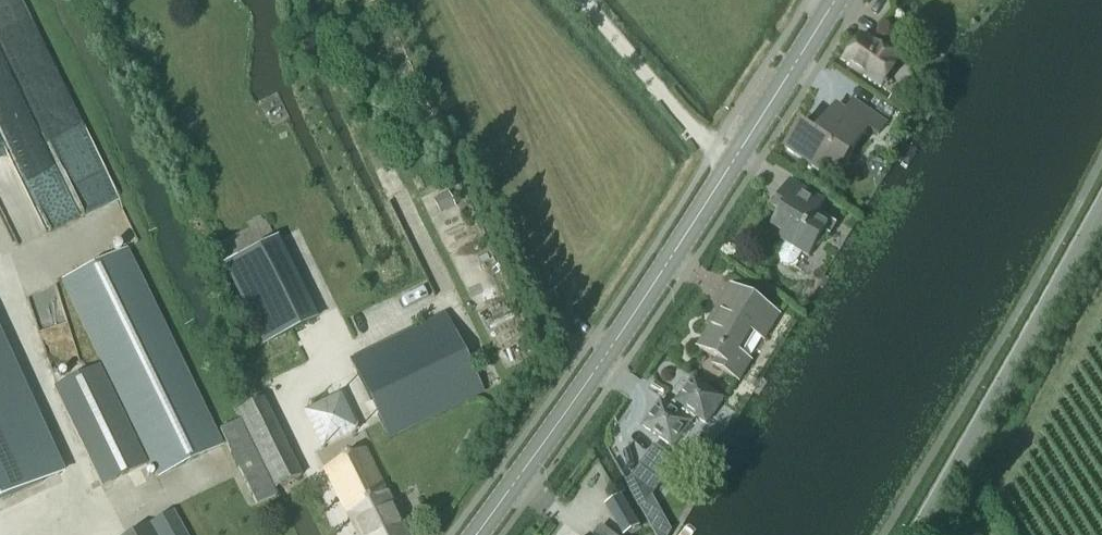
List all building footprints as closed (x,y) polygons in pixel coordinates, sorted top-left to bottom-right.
[(878,46),(876,48),(861,38),(845,61),(862,73),(859,77),(877,89),(897,59),(894,57),(893,51),(887,46),(881,48),(878,46)] [(898,89),(889,102),(908,114),(916,102),(898,89)] [(877,136),(885,125),(853,102),(845,112),(836,106),(814,136),(799,126),(783,149),(818,173),(828,159),(841,168),(868,130),(877,136)] [(795,263),(796,262),(802,253),(810,258),(825,234),(830,237),(837,225),(818,214),(825,203),(789,181),(771,209),(778,213),(770,227),(780,233),(777,239),(785,243),(779,252),(779,253),(778,255),(778,256),(778,257),(778,260),(779,262),(780,263),(782,265),(784,266),(786,267),(787,267),(789,267),(791,266),(793,266),(794,264),(795,263)] [(262,345),(314,319),(275,241),(223,267),(262,345)] [(157,479),(221,448),(125,250),(60,281),(157,479)] [(763,340),(778,316),(728,286),(713,311),(718,314),(697,348),(716,360),(713,366),(738,381),(750,363),(739,356),(752,334),(763,340)] [(442,314),(350,359),(389,439),(481,394),(442,314)] [(59,475),(0,347),(0,502),(59,475)] [(101,488),(147,466),(98,366),(52,388),(101,488)] [(706,429),(726,400),(692,376),(669,409),(660,402),(642,427),(672,449),(693,420),(706,429)] [(274,490),(300,477),(262,400),(236,413),(274,490)] [(256,505),(275,496),(238,422),(219,431),(256,505)] [(662,483),(677,463),(654,446),(639,466),(662,483)] [(323,471),(355,534),(405,534),(364,452),(323,471)] [(614,501),(607,509),(619,529),(623,526),(627,533),(638,526),(621,497),(619,497),(617,499),(615,500),(614,501)] [(130,534),(183,534),(170,513),(130,534)]
